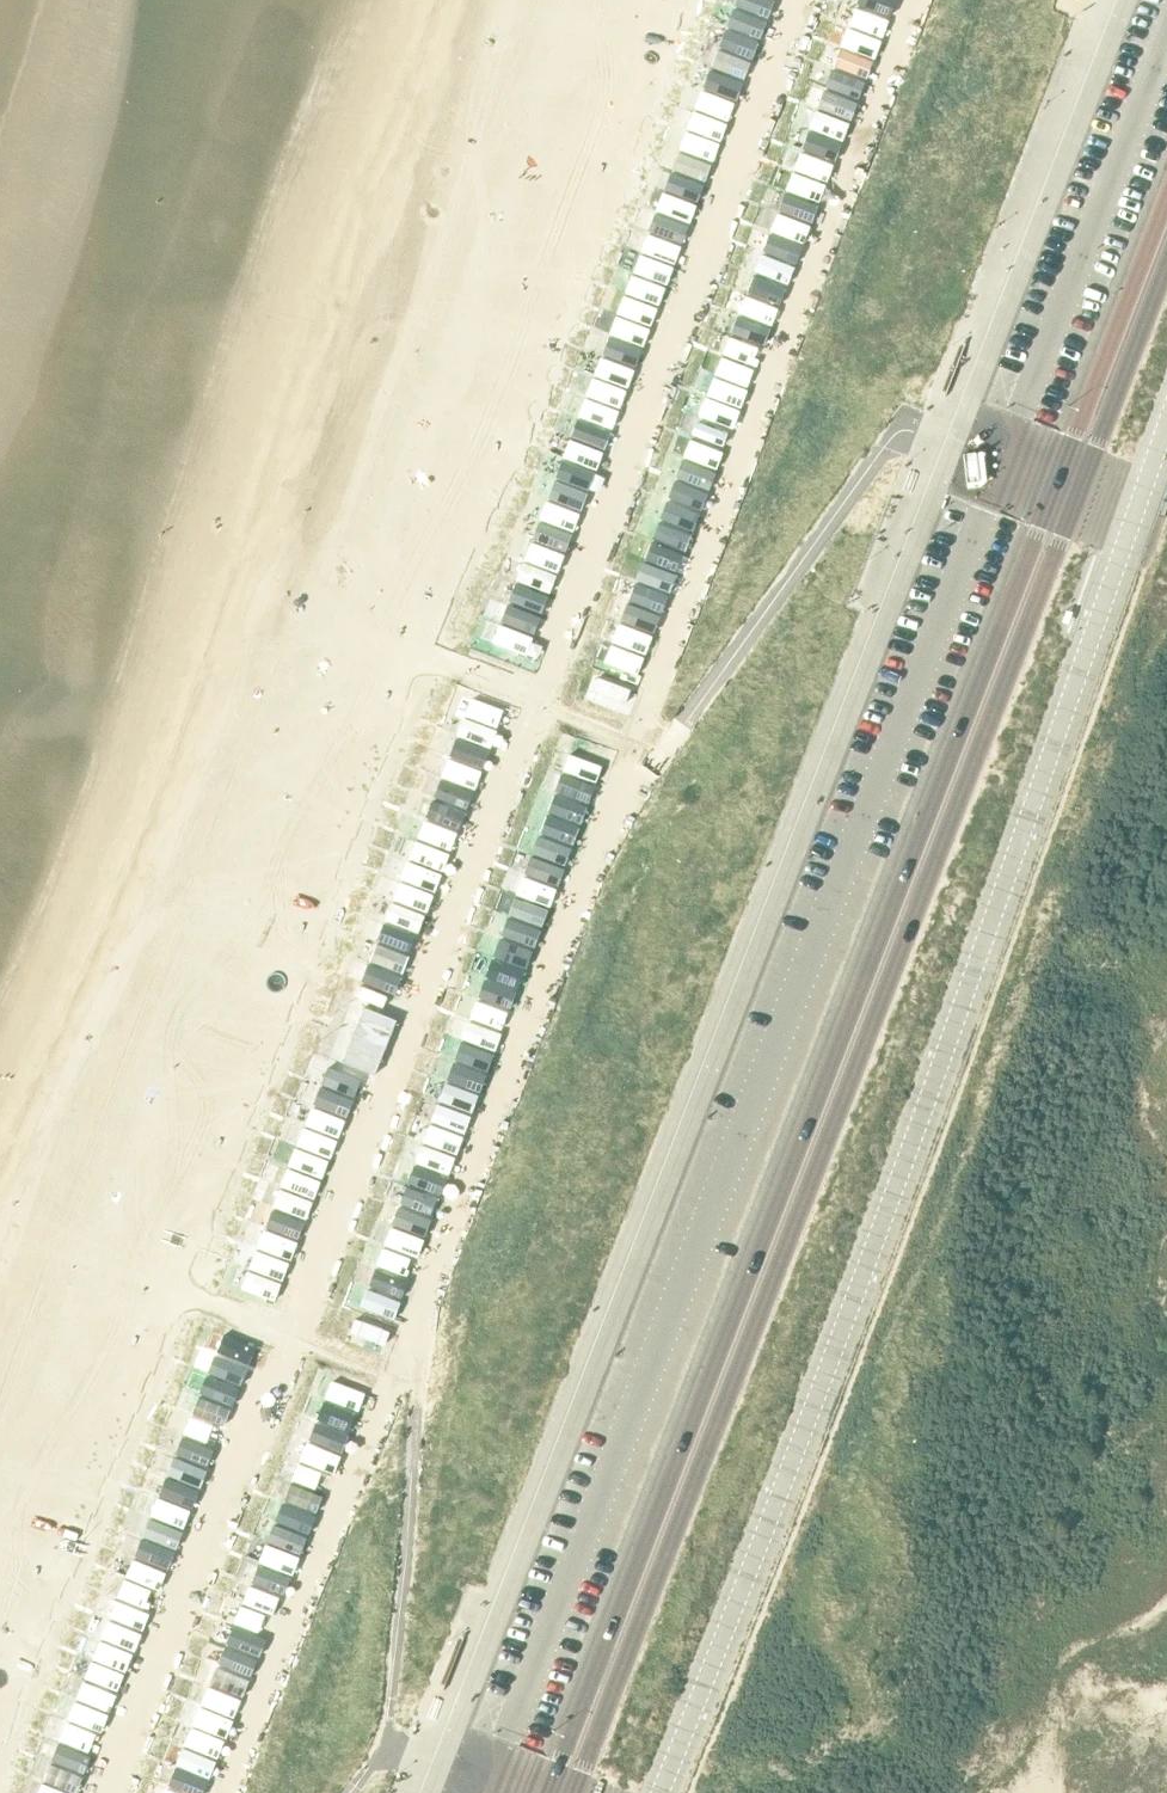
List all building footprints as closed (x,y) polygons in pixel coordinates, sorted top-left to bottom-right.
[(774,0),(737,0),(710,90),(744,101),(774,0)] [(891,12),(894,0),(861,0),(860,4),(891,12)] [(845,8),(759,276),(751,274),(739,310),(772,321),(797,243),(804,246),(865,59),(869,60),(882,20),(845,8)] [(707,182),(728,124),(695,112),(674,170),(707,182)] [(515,604),(549,616),(699,185),(665,173),(515,604)] [(724,313),(613,667),(635,674),(648,634),(641,632),(648,609),(658,612),(665,590),(674,593),(681,573),(682,573),(747,364),(754,367),(767,327),(724,313)] [(492,643),(525,656),(540,618),(507,605),(492,643)] [(605,686),(599,700),(630,712),(635,697),(605,686)] [(467,712),(496,723),(502,708),(473,697),(467,712)] [(459,716),(422,836),(455,846),(492,726),(459,716)] [(558,749),(434,1143),(460,1151),(499,1027),(501,1028),(508,1007),(518,1011),(597,761),(558,749)] [(412,851),(441,864),(447,850),(418,838),(412,851)] [(371,957),(401,969),(433,892),(403,879),(371,957)] [(369,961),(363,978),(394,990),(401,973),(369,961)] [(341,1058),(374,1072),(397,1016),(364,1003),(341,1058)] [(265,1274),(290,1281),(353,1072),(319,1062),(251,1289),(260,1292),(265,1274)] [(364,1307),(398,1314),(402,1293),(399,1292),(402,1275),(371,1269),(364,1307)] [(330,1377),(300,1458),(334,1470),(364,1389),(330,1377)] [(171,1460),(166,1494),(196,1499),(201,1465),(171,1460)] [(316,1485),(321,1470),(297,1463),(293,1478),(316,1485)] [(295,1550),(301,1552),(321,1491),(284,1478),(223,1662),(254,1672),(295,1550)] [(153,1513),(152,1513),(136,1553),(168,1566),(190,1507),(160,1495),(153,1513)] [(207,1773),(173,1762),(163,1792),(200,1792),(207,1773)] [(41,1792),(75,1792),(44,1783),(41,1792)]
